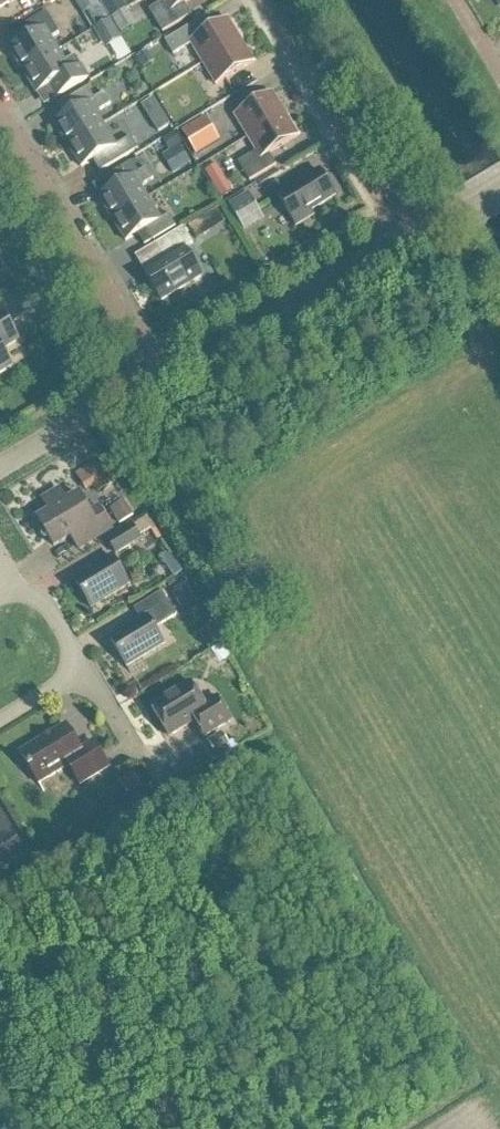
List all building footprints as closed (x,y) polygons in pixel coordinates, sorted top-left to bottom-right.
[(17,0),(0,0),(0,10),(17,0)] [(100,7),(96,0),(73,0),(83,17),(100,7)] [(193,0),(163,0),(165,3),(150,13),(163,35),(191,18),(184,6),(193,0)] [(15,33),(22,45),(10,52),(23,74),(58,52),(51,40),(59,36),(46,14),(15,33)] [(203,66),(241,43),(228,22),(217,28),(209,16),(165,43),(172,55),(190,44),(203,66)] [(122,41),(111,22),(94,32),(105,51),(122,41)] [(241,43),(203,66),(216,87),(254,64),(241,43)] [(65,64),(58,52),(23,74),(37,95),(48,88),(55,100),(89,80),(75,58),(65,64)] [(59,107),(67,119),(55,126),(68,147),(103,126),(96,116),(111,106),(104,96),(94,102),(87,90),(59,107)] [(273,95),(235,118),(248,139),(286,117),(273,95)] [(152,122),(159,133),(170,126),(163,115),(152,122)] [(256,154),(254,155),(238,165),(250,184),(276,168),(269,156),(299,138),(286,117),(248,139),(256,154)] [(219,143),(206,120),(183,134),(196,157),(219,143)] [(116,147),(103,126),(68,147),(81,169),(93,162),(100,174),(138,151),(130,138),(116,147)] [(179,137),(162,146),(174,171),(191,162),(179,137)] [(100,199),(113,221),(148,200),(141,189),(153,182),(147,171),(139,176),(132,164),(104,181),(111,193),(100,199)] [(335,198),(320,173),(278,199),(296,228),(313,218),(310,213),(335,198)] [(245,231),(264,220),(249,195),(230,206),(245,231)] [(148,200),(113,221),(126,243),(137,236),(145,248),(176,229),(169,217),(161,222),(148,200)] [(189,225),(197,238),(226,221),(218,208),(189,225)] [(165,262),(145,274),(162,303),(201,279),(184,251),(193,245),(183,230),(156,246),(165,262)] [(4,308),(11,321),(31,311),(24,298),(4,308)] [(0,316),(0,375),(11,368),(1,352),(18,342),(2,315),(0,316)] [(76,471),(88,493),(115,477),(103,456),(76,471)] [(78,551),(112,530),(99,510),(90,515),(79,497),(67,504),(60,491),(42,502),(50,515),(38,522),(54,548),(70,538),(78,551)] [(122,503),(108,512),(117,527),(131,518),(122,503)] [(139,522),(148,542),(158,538),(148,518),(139,522)] [(133,528),(108,543),(116,556),(141,542),(133,528)] [(129,587),(112,558),(74,581),(91,610),(129,587)] [(188,582),(174,590),(187,613),(201,605),(188,582)] [(154,631),(176,617),(161,594),(134,611),(141,623),(111,642),(131,676),(132,675),(127,667),(163,645),(154,631)] [(196,723),(205,738),(232,722),(217,698),(204,706),(191,684),(151,708),(169,739),(196,723)] [(80,786),(109,769),(93,744),(81,752),(66,727),(20,755),(39,785),(69,767),(80,786)] [(134,776),(121,784),(128,795),(141,787),(134,776)] [(17,839),(1,813),(0,814),(0,850),(17,839)]
